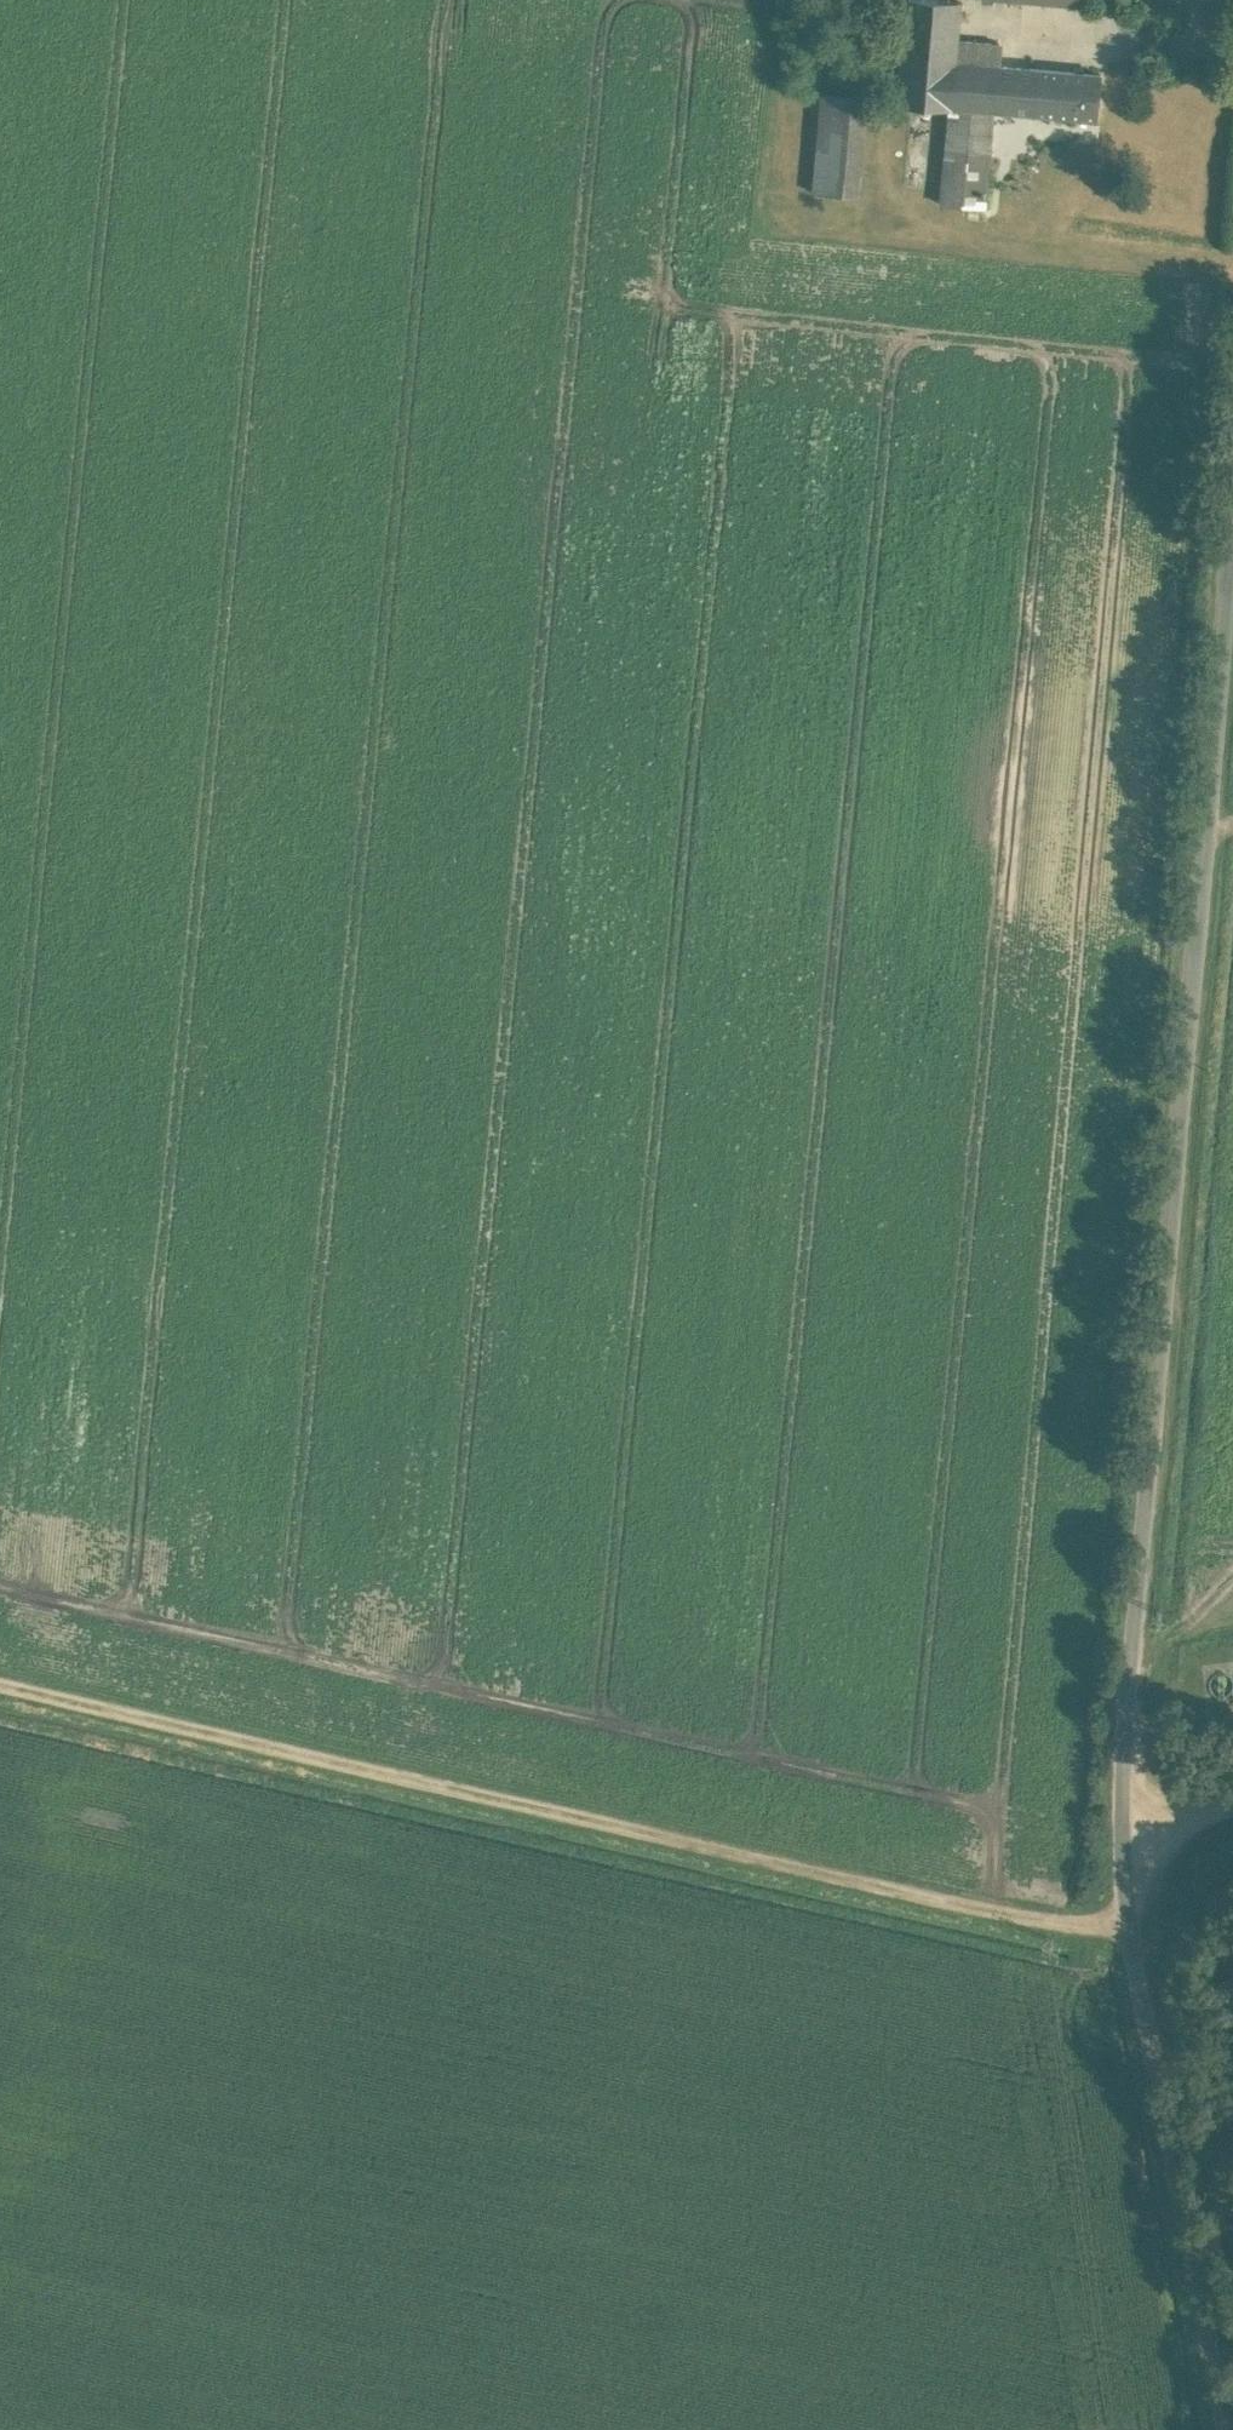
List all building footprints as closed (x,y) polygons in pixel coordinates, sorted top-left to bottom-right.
[(953,0),(909,0),(900,103),(951,108),(952,108),(952,105),(951,105),(955,62),(956,62),(958,40),(961,1),(953,0)] [(1001,44),(958,40),(956,62),(999,66),(1001,44)] [(956,62),(955,62),(951,105),(952,105),(995,109),(1059,115),(1062,72),(999,66),(956,62)] [(1102,75),(1062,72),(1059,115),(1098,118),(1102,75)] [(866,96),(822,93),(814,190),(857,194),(866,96)] [(995,109),(952,105),(952,108),(951,108),(942,202),(987,206),(995,109)]
